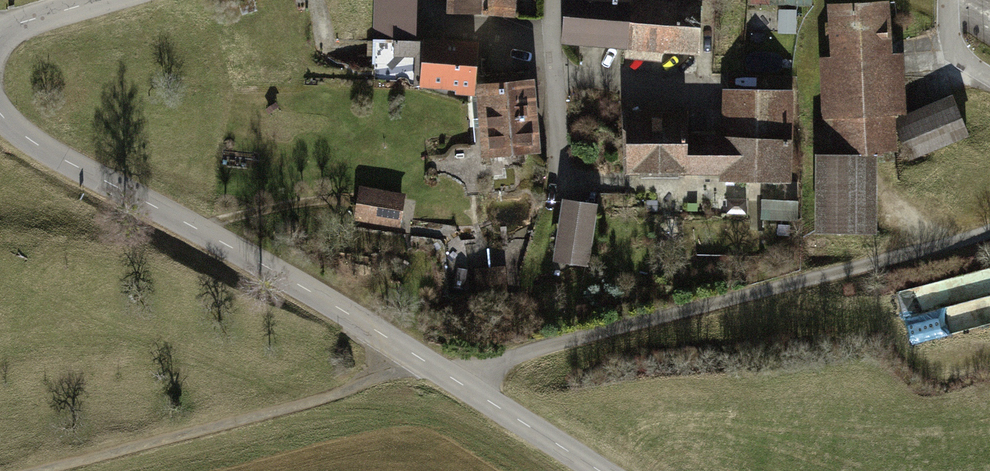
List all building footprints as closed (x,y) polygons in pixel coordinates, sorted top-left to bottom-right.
[(376,40),(414,41),(415,0),(377,0),(376,40)] [(512,17),(513,0),(451,0),(450,13),(512,17)] [(562,40),(627,46),(631,0),(565,0),(562,40)] [(642,0),(631,0),(627,46),(697,51),(700,5),(684,3),(685,0),(656,0),(655,1),(642,0)] [(885,5),(832,7),(833,23),(827,23),(827,33),(833,33),(837,114),(830,115),(832,132),(827,133),(829,155),(876,151),(892,150),(885,5)] [(794,32),(794,11),(781,11),(780,32),(794,32)] [(424,64),(426,42),(414,41),(376,40),(376,64),(424,64)] [(476,44),(426,42),(424,64),(423,80),(455,87),(474,88),(476,44)] [(532,117),(529,84),(482,88),(485,121),(532,117)] [(724,171),(724,181),(788,181),(788,90),(726,90),(726,139),(689,139),(689,133),(686,133),(686,121),(689,121),(689,115),(686,115),(686,114),(626,115),(629,171),(724,171)] [(902,127),(913,154),(967,132),(956,105),(902,127)] [(535,149),(532,117),(485,121),(485,128),(474,129),(476,154),(535,149)] [(829,157),(817,157),(816,231),(876,231),(876,151),(829,155),(829,157)] [(401,198),(362,192),(358,216),(397,222),(401,198)] [(794,198),(755,197),(755,218),(793,219),(794,198)] [(589,249),(595,205),(566,201),(559,245),(589,249)] [(501,269),(478,271),(479,283),(502,281),(501,269)] [(907,319),(915,346),(974,330),(966,303),(907,319)]
